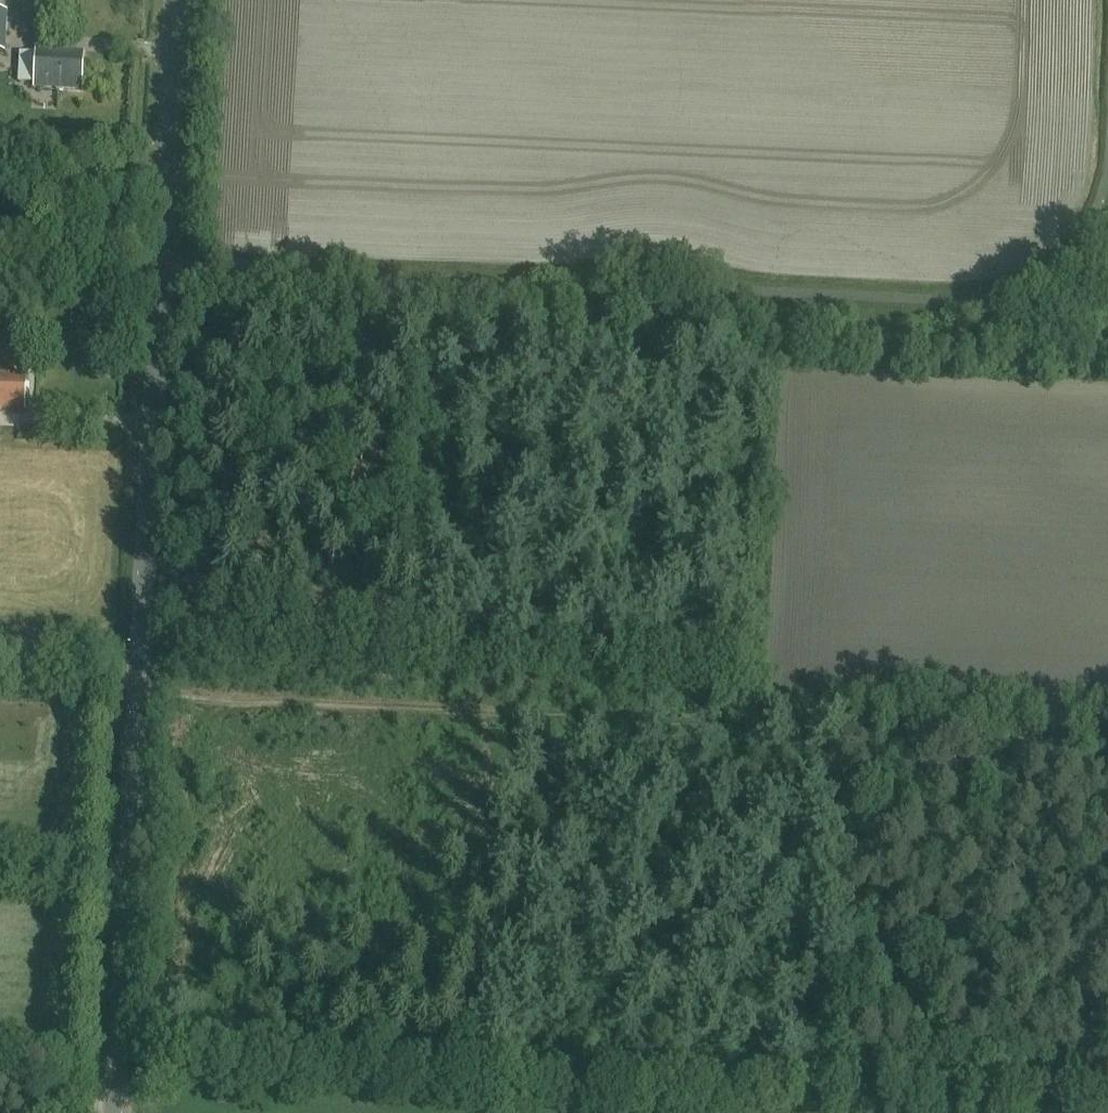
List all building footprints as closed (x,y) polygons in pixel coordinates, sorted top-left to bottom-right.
[(84,53),(35,49),(33,87),(82,90),(84,53)] [(25,373),(0,372),(0,408),(24,408),(25,373)]
